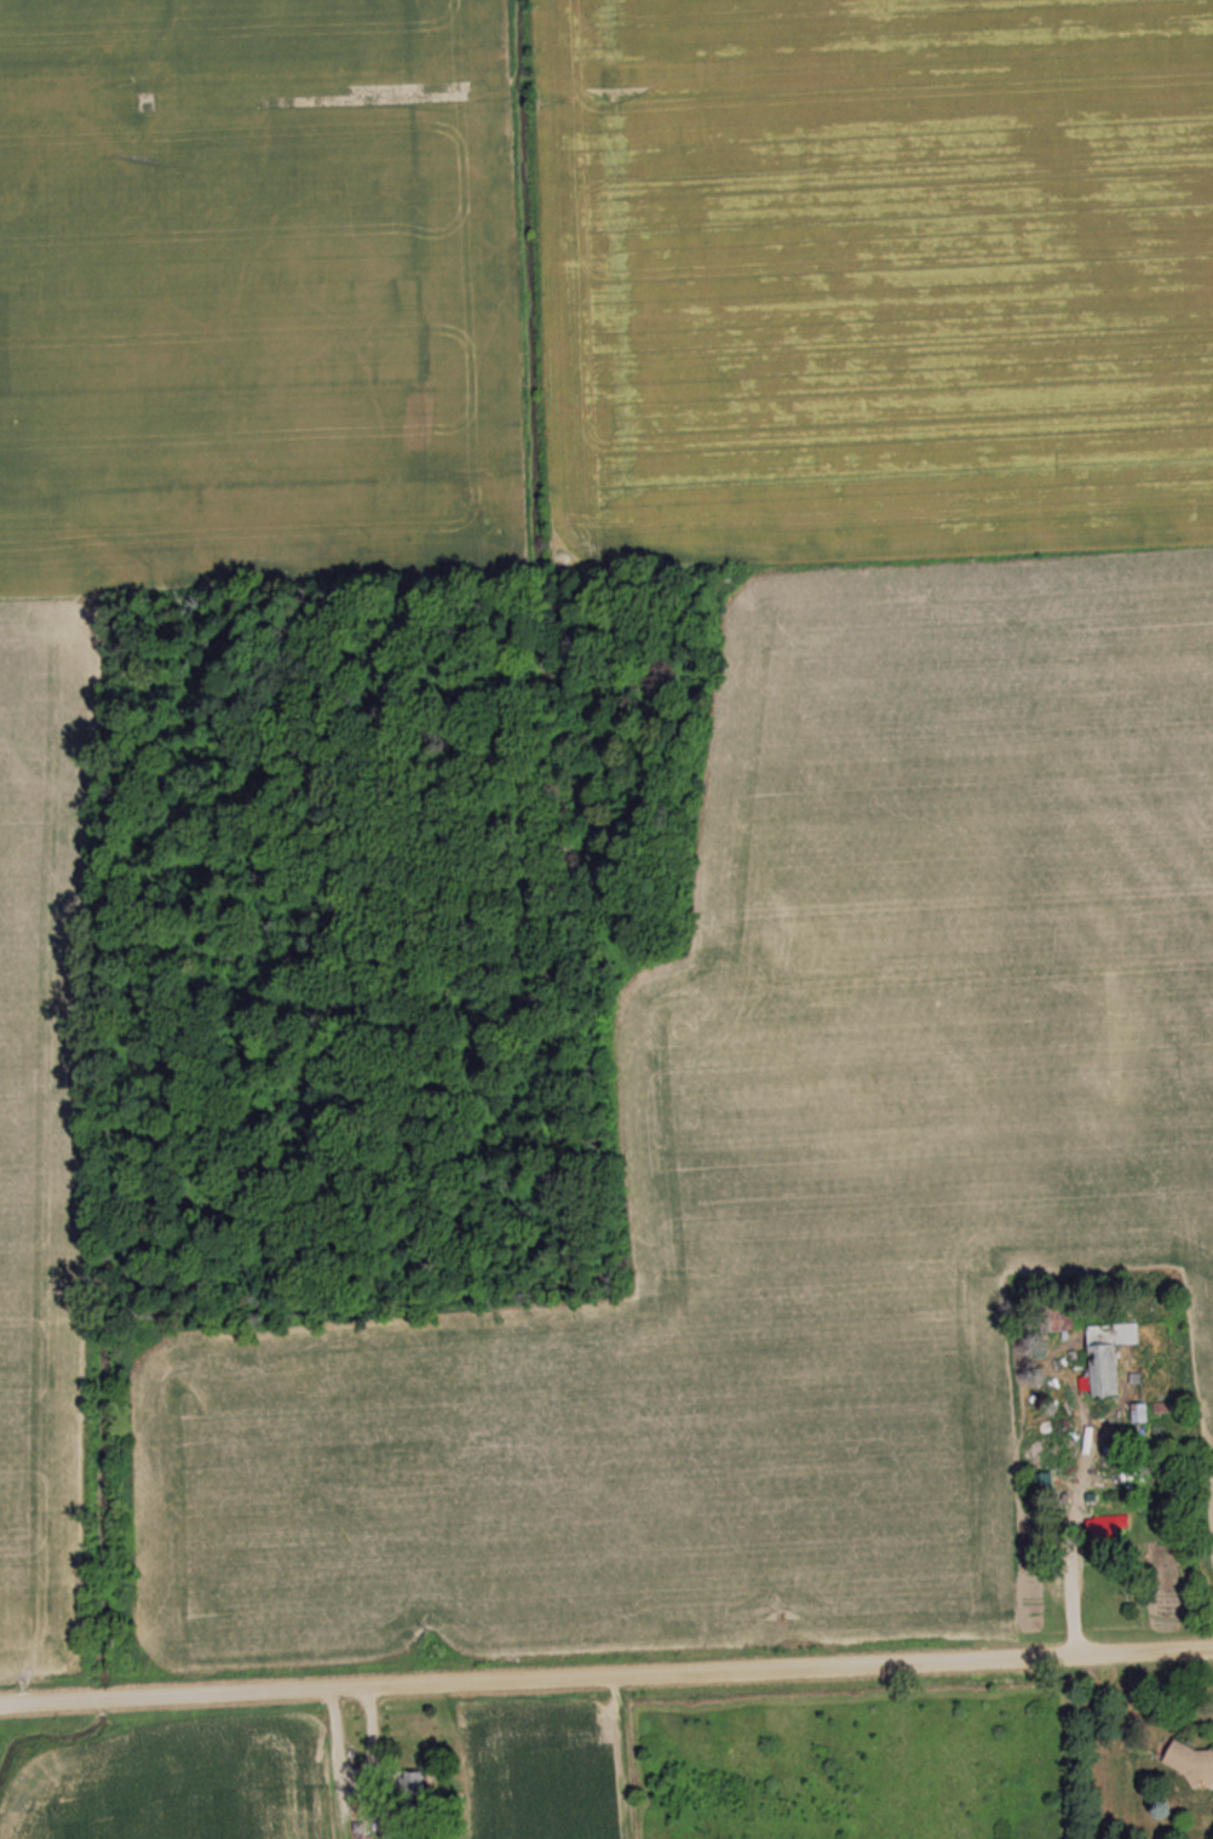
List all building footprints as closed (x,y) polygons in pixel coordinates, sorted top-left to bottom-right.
[(1085,1396),(1114,1396),(1113,1344),(1136,1344),(1135,1323),(1084,1324),(1085,1396)] [(1092,1540),(1128,1540),(1128,1515),(1092,1515),(1092,1540)] [(1163,1768),(1186,1768),(1186,1789),(1212,1789),(1212,1776),(1212,1747),(1163,1748),(1163,1768)]
